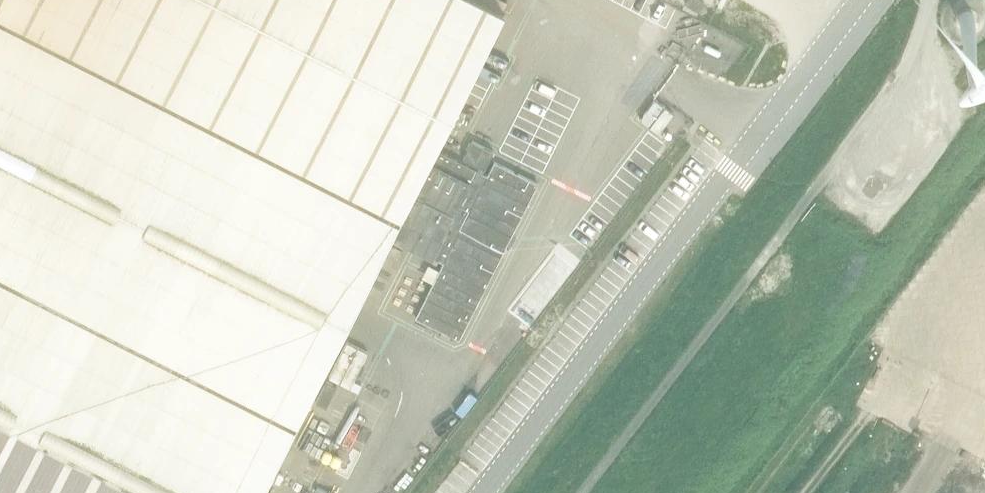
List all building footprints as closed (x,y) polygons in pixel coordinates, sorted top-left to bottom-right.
[(400,216),(434,147),(504,10),(483,0),(0,0),(0,14),(400,216)] [(669,24),(699,34),(705,18),(675,7),(669,24)] [(965,27),(967,28),(970,27),(972,26),(974,25),(975,23),(975,20),(975,18),(975,16),(973,14),(972,12),(969,11),(967,11),(965,11),(963,12),(961,14),(959,16),(959,18),(959,20),(959,23),(961,25),(963,26),(965,27)] [(0,14),(0,272),(296,421),(390,235),(400,216),(0,14)] [(542,163),(560,124),(544,117),(552,98),(530,88),(504,146),(542,163)] [(658,132),(673,112),(655,98),(640,118),(658,132)] [(485,168),(494,150),(472,139),(463,157),(479,165),(477,169),(434,147),(400,216),(390,235),(443,261),(415,316),(459,338),(537,182),(494,160),(487,174),(482,171),(484,168),(485,168)] [(0,272),(0,492),(260,492),(296,421),(0,272)]
